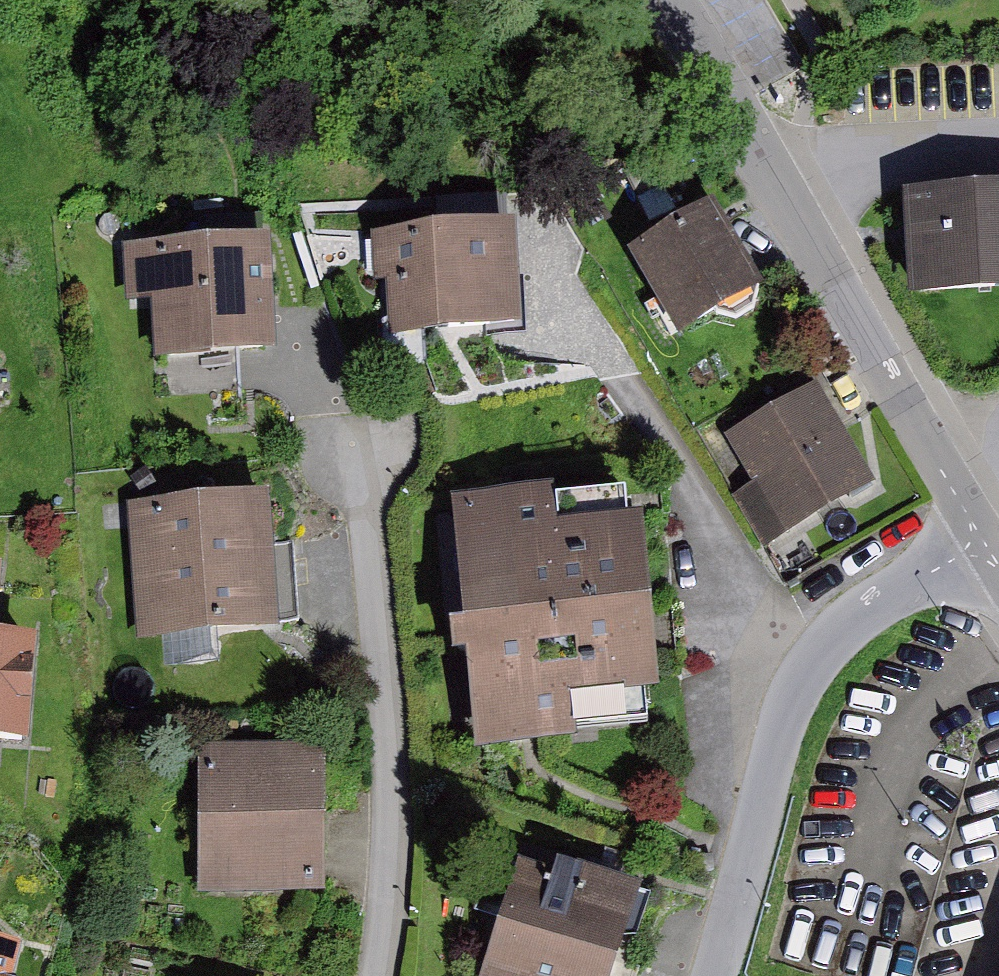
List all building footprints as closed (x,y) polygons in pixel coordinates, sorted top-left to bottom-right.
[(677,138),(625,167),(641,195),(693,166),(677,138)] [(907,185),(911,287),(998,284),(998,182),(907,185)] [(442,227),(506,224),(505,191),(441,194),(442,227)] [(711,194),(629,243),(680,329),(717,304),(738,312),(756,302),(757,284),(762,281),(711,194)] [(442,227),(369,231),(372,276),(391,275),(394,326),(523,320),(518,223),(506,224),(442,227)] [(267,235),(123,243),(127,298),(153,297),(156,350),(273,344),(267,235)] [(815,380),(726,433),(755,481),(732,495),(763,546),(875,478),(815,380)] [(145,466),(131,475),(141,489),(154,480),(145,466)] [(626,477),(452,492),(462,611),(449,612),(452,646),(465,645),(473,743),(530,738),(545,736),(650,727),(646,680),(657,679),(642,505),(629,506),(626,477)] [(272,484),(125,494),(134,624),(297,613),(292,543),(276,544),(272,484)] [(25,733),(31,627),(0,625),(0,731),(25,733)] [(325,743),(199,743),(199,892),(325,892),(325,743)] [(553,865),(494,846),(474,907),(497,915),(619,953),(642,880),(558,852),(553,865)] [(497,915),(478,975),(612,975),(619,953),(497,915)] [(11,975),(21,939),(0,933),(0,975),(14,975),(11,975)]
